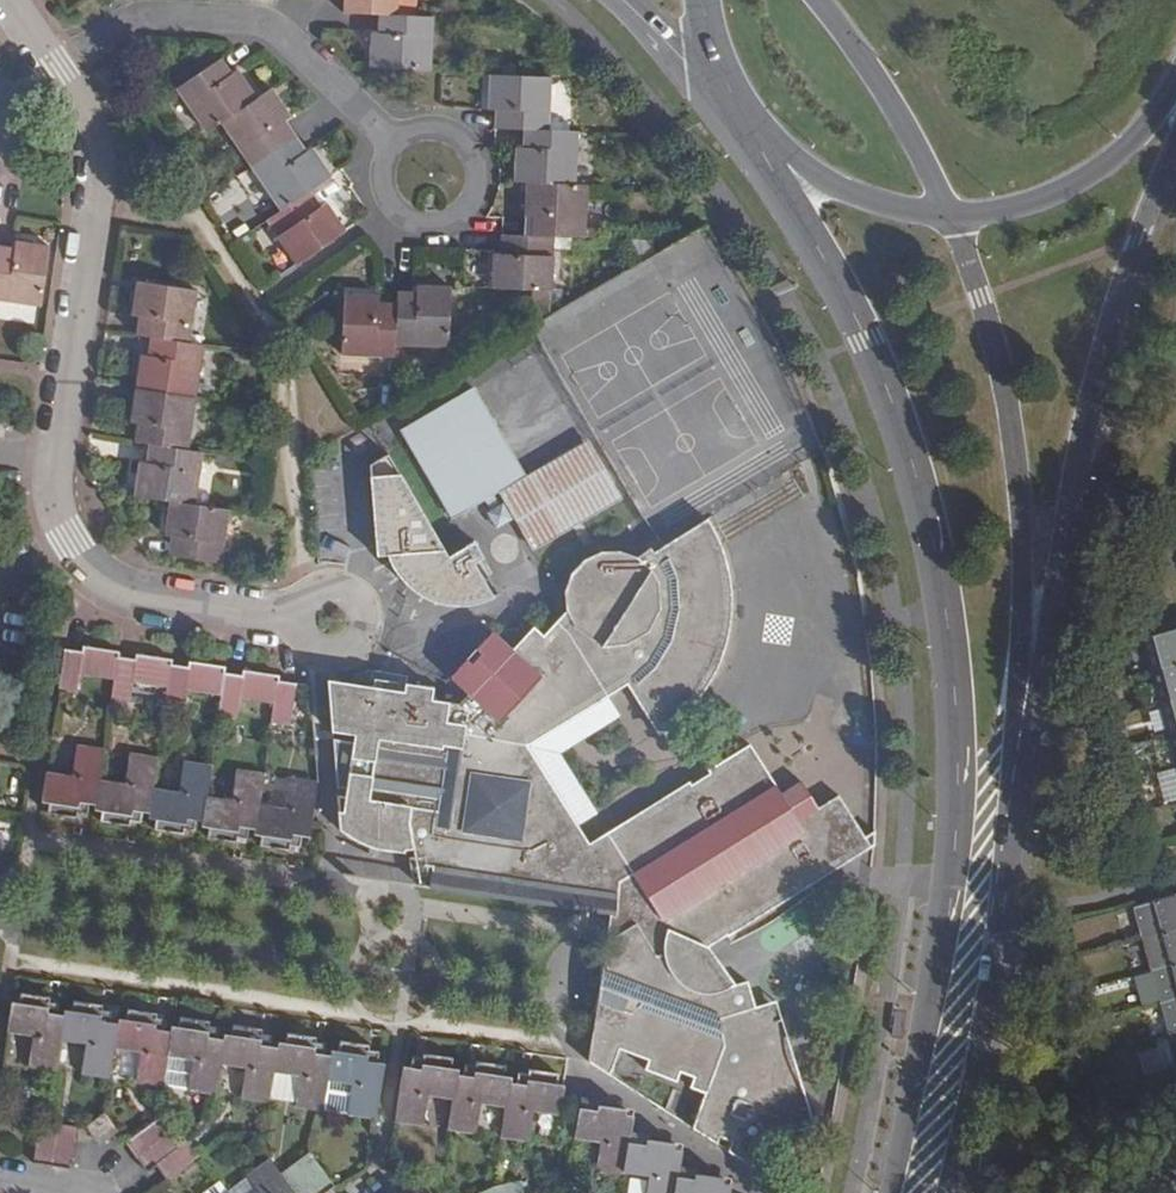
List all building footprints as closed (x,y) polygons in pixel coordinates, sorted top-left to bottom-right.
[(341,11),(376,11),(376,34),(369,34),(368,68),(430,70),(431,13),(395,12),(396,0),(340,0),(341,11)] [(217,59),(173,89),(203,131),(217,123),(278,212),(264,221),(294,266),(345,232),(324,202),(318,206),(308,192),(331,176),(311,146),(305,150),(284,119),(290,116),(269,86),(254,97),(234,68),(226,73),(217,59)] [(549,77),(486,74),(486,111),(492,111),(491,129),(521,130),(521,147),(514,146),(514,183),(520,183),(519,236),(497,236),(496,254),(490,254),(489,291),(550,291),(550,239),(584,239),(585,183),(575,182),(576,131),(549,131),(549,77)] [(38,309),(47,247),(13,242),(11,250),(0,248),(0,304),(38,309)] [(194,292),(132,283),(128,316),(134,317),(131,337),(144,339),(142,357),(135,356),(126,425),(132,426),(129,443),(145,444),(142,464),(135,463),(131,496),(162,501),(157,535),(169,536),(166,558),(219,566),(227,508),(191,503),(198,451),(185,450),(199,345),(187,343),(194,292)] [(375,293),(342,293),(341,359),(393,359),(393,349),(448,349),(448,288),(412,288),(412,292),(394,292),(394,304),(375,303),(375,293)] [(489,514),(500,508),(493,497),(499,494),(527,478),(474,386),(397,431),(451,525),(484,506),(489,514)] [(622,500),(587,441),(527,478),(499,494),(534,552),(622,500)] [(449,554),(388,453),(369,464),(378,556),(386,555),(389,561),(395,569),(401,577),(409,585),(417,591),(425,596),(432,599),(442,603),(451,605),(464,605),(474,605),(484,604),(498,600),(477,567),(486,561),(472,540),(449,554)] [(504,506),(500,508),(489,514),(486,515),(495,531),(512,521),(504,506)] [(779,998),(756,1005),(747,977),(733,981),(712,944),(871,849),(872,828),(872,827),(863,832),(841,793),(820,805),(805,780),(782,791),(761,753),(755,743),(710,769),(713,773),(695,785),(692,781),(591,841),(581,822),(533,742),(611,696),(630,685),(658,732),(664,729),(675,723),(690,710),(704,697),(715,682),(723,668),(730,651),(734,641),(736,629),(738,613),(738,603),(737,584),(733,566),(728,553),(722,537),(714,524),(708,516),(656,554),(650,547),(640,555),(630,551),(624,551),(621,550),(615,550),(609,550),(603,552),(598,554),(592,556),(587,560),(583,563),(580,567),(576,573),(573,581),(570,588),(569,595),(569,601),(570,607),(544,631),(538,624),(515,646),(502,633),(454,678),(469,692),(461,701),(436,697),(437,687),(404,682),(403,692),(383,689),(327,680),(332,732),(354,735),(352,745),(333,743),(337,789),(345,790),(346,797),(338,796),(345,876),(470,894),(611,915),(600,992),(589,1063),(610,1077),(624,1048),(650,1061),(647,1068),(677,1083),(684,1068),(697,1074),(691,1085),(708,1094),(692,1128),(717,1145),(722,1136),(733,1141),(728,1151),(755,1169),(769,1138),(815,1124),(779,998)] [(1175,664),(1175,629),(1141,639),(1150,671),(1175,664)] [(81,653),(62,651),(56,692),(75,695),(78,676),(111,681),(108,699),(128,703),(131,683),(165,688),(162,708),(182,711),(185,692),(218,697),(215,716),(234,719),(237,700),(270,705),(268,724),(287,726),(293,684),(274,682),(274,676),(241,670),(240,677),(222,674),(222,668),(189,663),(188,669),(168,666),(169,660),(135,655),(134,661),(114,658),(115,652),(82,647),(81,653)] [(1175,698),(1175,664),(1150,671),(1158,703),(1175,698)] [(533,742),(581,822),(599,811),(563,753),(623,716),(611,696),(533,742)] [(1175,733),(1175,698),(1158,703),(1167,735),(1175,733)] [(1167,735),(1175,767),(1175,733),(1167,735)] [(68,775),(45,771),(40,804),(48,805),(47,815),(74,819),(75,813),(84,814),(86,803),(94,805),(93,813),(101,813),(99,824),(127,828),(128,821),(136,823),(138,813),(146,814),(145,822),(155,823),(154,832),(181,836),(182,828),(191,830),(192,821),(199,822),(198,827),(208,829),(207,840),(234,844),(236,838),(244,839),(246,829),(253,829),(252,835),(261,837),(259,848),(286,852),(288,843),(298,845),(299,836),(306,838),(312,781),(285,778),(281,806),(256,802),(260,774),(235,770),(231,798),(204,795),(207,766),(181,762),(177,790),(150,787),(153,758),(124,754),(120,782),(97,778),(101,750),(72,746),(68,775)] [(1134,906),(1143,938),(1175,929),(1175,894),(1134,906)] [(1143,938),(1151,970),(1175,964),(1175,929),(1143,938)] [(1151,970),(1160,1002),(1175,998),(1175,964),(1151,970)] [(375,1118),(384,1060),(375,1059),(376,1050),(366,1049),(367,1043),(341,1039),(340,1046),(332,1045),(331,1053),(323,1051),(324,1043),(315,1042),(316,1035),(289,1031),(288,1038),(279,1036),(278,1044),(269,1044),(271,1035),(261,1034),(262,1027),(235,1023),(234,1030),(225,1029),(225,1037),(216,1035),(218,1027),(210,1025),(211,1019),(181,1014),(180,1022),(173,1021),(172,1029),(163,1028),(165,1019),(155,1017),(156,1011),(129,1006),(129,1013),(121,1012),(120,1021),(110,1020),(111,1011),(102,1010),(103,1002),(76,998),(75,1006),(66,1004),(64,1013),(56,1012),(57,1003),(47,1001),(49,994),(25,990),(23,997),(12,995),(7,1032),(33,1035),(29,1065),(56,1069),(61,1040),(84,1043),(80,1073),(108,1077),(113,1048),(140,1052),(135,1081),(164,1086),(169,1056),(194,1060),(189,1089),(216,1093),(220,1063),(245,1067),(241,1097),(269,1102),(274,1072),(297,1075),(292,1105),(322,1110),(327,1079),(351,1083),(347,1114),(375,1118)] [(1160,1002),(1169,1034),(1175,1032),(1175,998),(1160,1002)] [(560,1115),(562,1106),(566,1080),(555,1078),(556,1072),(528,1067),(527,1073),(519,1073),(518,1080),(511,1079),(512,1071),(505,1070),(506,1064),(476,1060),(474,1067),(466,1064),(466,1072),(457,1071),(458,1063),(452,1062),(453,1056),(423,1052),(422,1058),(414,1057),(413,1064),(405,1062),(396,1121),(423,1125),(428,1095),(451,1098),(447,1129),(476,1134),(481,1103),(504,1106),(500,1137),(529,1142),(534,1111),(560,1115)] [(733,1186),(720,1184),(721,1178),(697,1174),(697,1178),(679,1175),(680,1166),(683,1146),(649,1140),(648,1142),(629,1139),(633,1110),(600,1105),(599,1109),(580,1106),(580,1109),(575,1136),(598,1139),(592,1174),(623,1178),(624,1171),(647,1175),(645,1192),(732,1192),(733,1186)] [(103,1112),(86,1125),(100,1146),(118,1133),(103,1112)] [(158,1116),(126,1140),(148,1170),(156,1164),(167,1180),(201,1155),(189,1139),(180,1146),(158,1116)] [(39,1121),(33,1163),(71,1169),(77,1127),(39,1121)] [(335,1186),(310,1153),(282,1174),(269,1158),(248,1174),(262,1192),(325,1192),(335,1186)] [(248,1174),(226,1190),(228,1192),(262,1192),(248,1174)] [(521,1180),(506,1182),(494,1185),(487,1187),(478,1191),(474,1192),(524,1192),(521,1180)] [(624,1192),(642,1192),(643,1182),(625,1181),(624,1192)]
